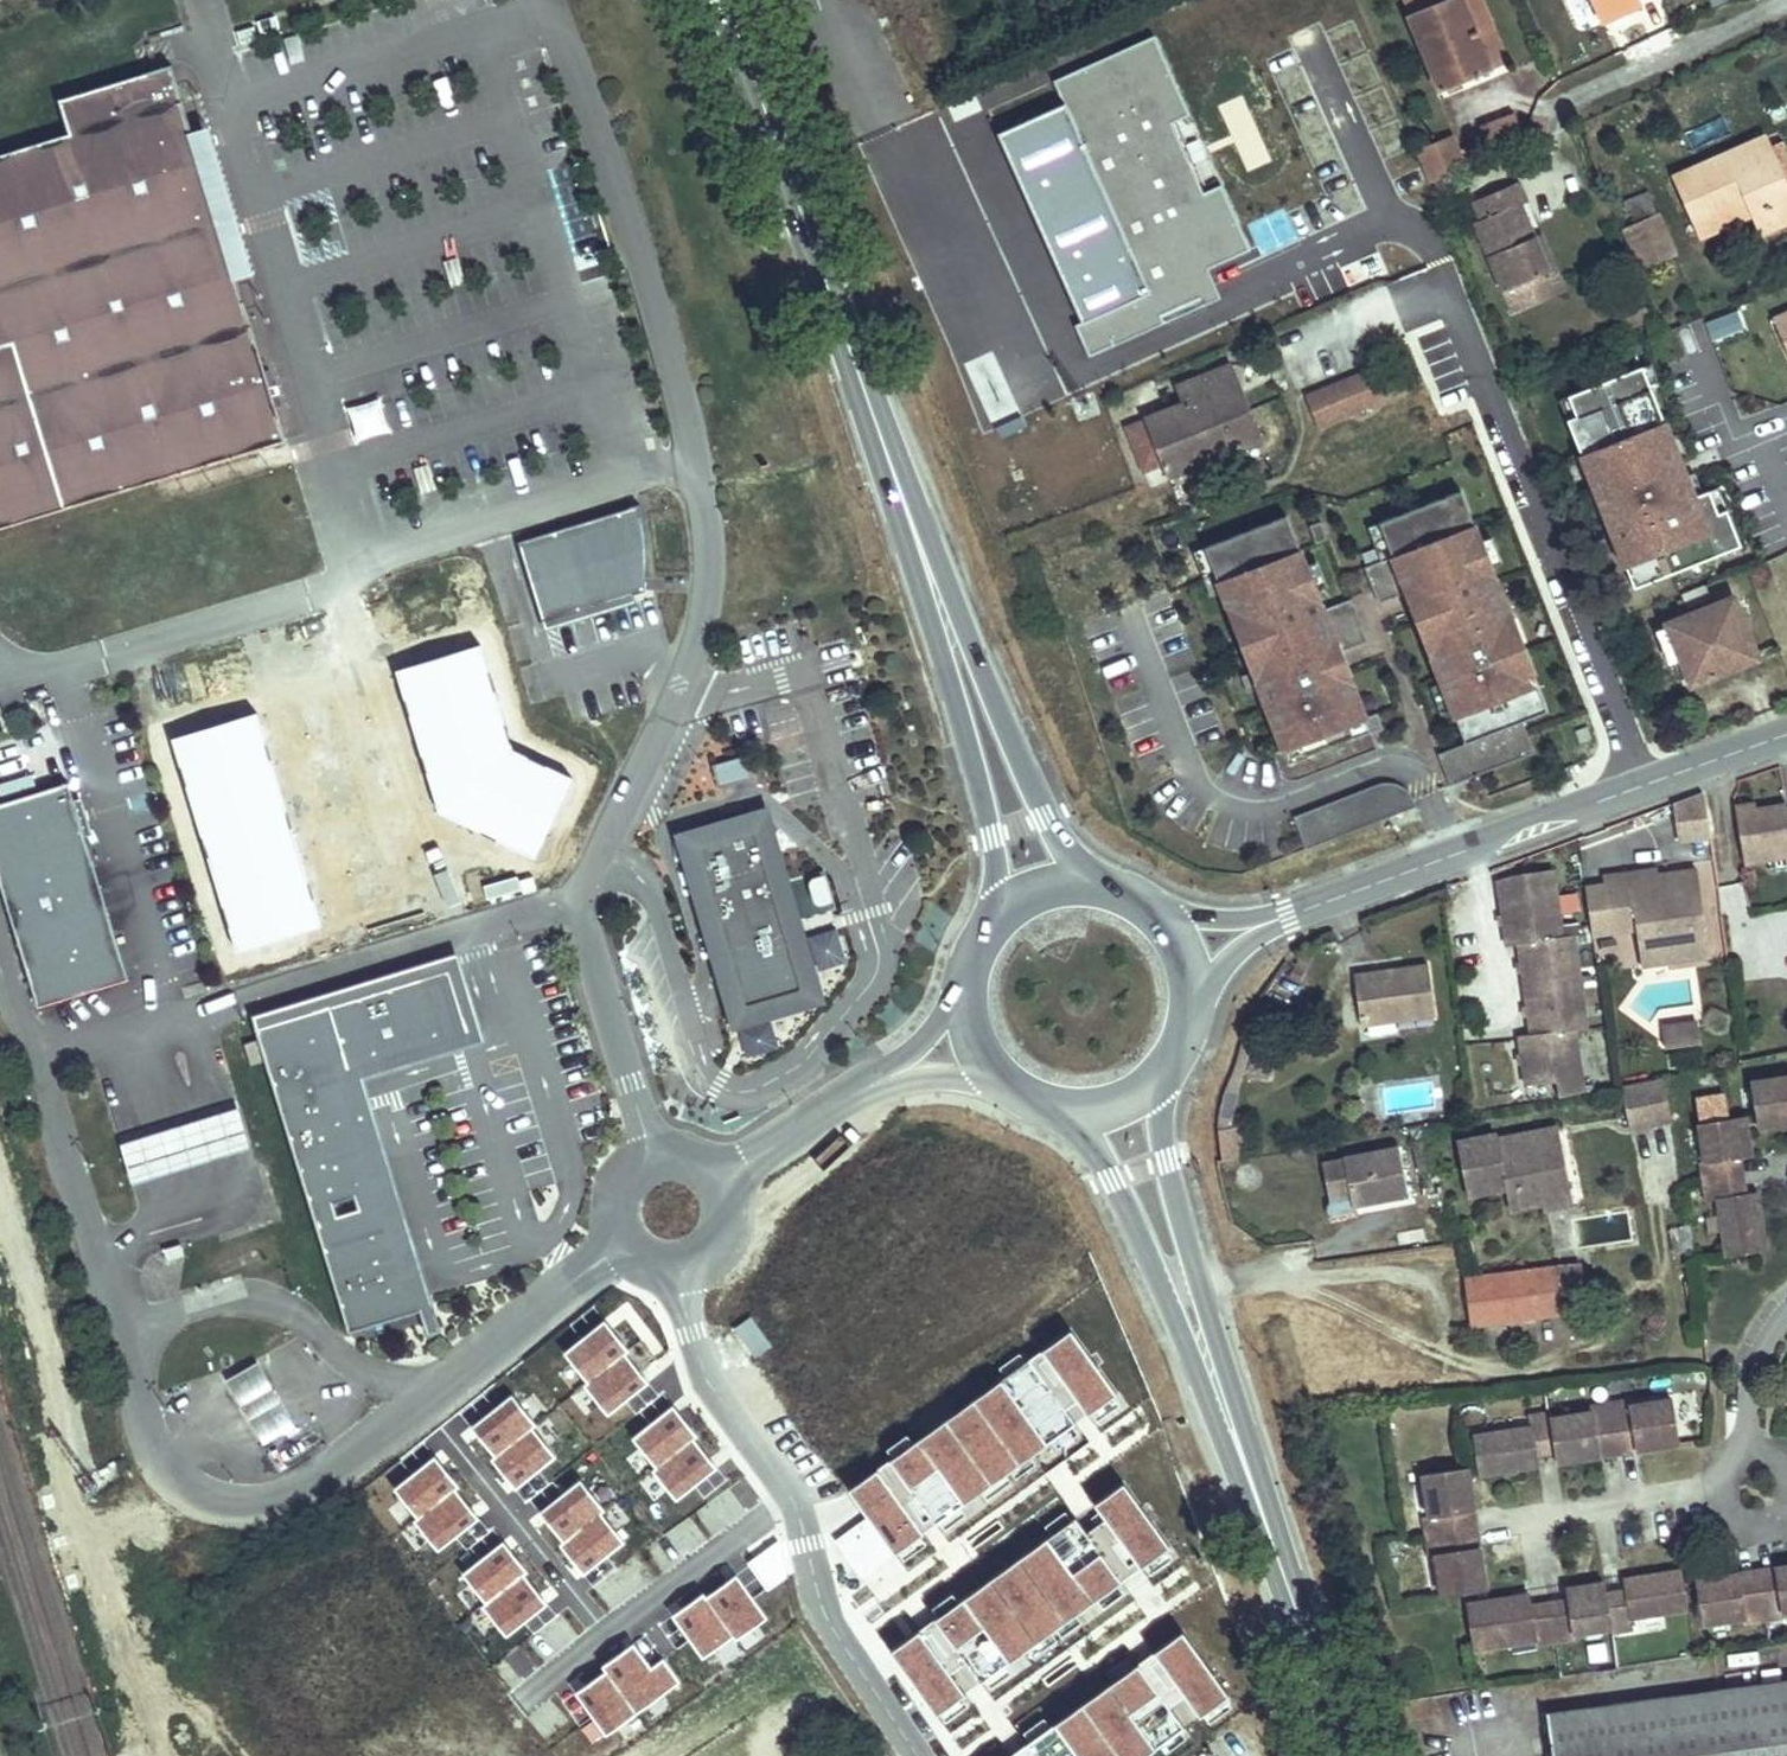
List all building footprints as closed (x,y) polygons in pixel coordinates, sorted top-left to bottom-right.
[(1490,69),(1471,26),(1481,22),(1471,0),(1401,0),(1441,91),(1490,69)] [(1505,62),(1478,0),(1471,0),(1481,22),(1471,26),(1490,69),(1505,62)] [(1192,116),(1157,37),(1056,82),(1067,107),(1130,248),(1120,253),(1140,298),(1086,322),(1077,326),(1091,357),(1097,354),(1114,346),(1111,339),(1200,299),(1190,277),(1251,250),(1240,228),(1224,191),(1204,200),(1171,126),(1192,116)] [(287,442),(237,278),(193,133),(172,67),(61,101),(71,134),(0,155),(0,529),(287,442)] [(1130,248),(1067,107),(1002,136),(1086,322),(1140,298),(1120,253),(1130,248)] [(1492,156),(1526,143),(1515,114),(1480,128),(1492,156)] [(193,133),(237,278),(254,273),(209,128),(193,133)] [(1465,168),(1452,136),(1418,150),(1431,182),(1465,168)] [(1783,141),(1768,147),(1764,139),(1676,177),(1702,236),(1722,227),(1716,213),(1747,199),(1753,213),(1761,232),(1786,220),(1786,151),(1783,141)] [(1475,144),(1459,151),(1465,167),(1481,160),(1475,144)] [(1519,183),(1473,202),(1476,210),(1470,213),(1504,292),(1550,272),(1534,236),(1521,204),(1527,202),(1519,183)] [(1637,226),(1659,217),(1649,193),(1627,201),(1637,226)] [(1753,213),(1747,199),(1716,213),(1722,227),(1753,213)] [(1641,266),(1673,253),(1659,217),(1637,226),(1626,231),(1641,266)] [(1504,292),(1512,311),(1565,289),(1541,233),(1534,236),(1550,272),(1504,292)] [(1773,319),(1786,351),(1786,313),(1773,319)] [(1660,386),(1651,364),(1642,368),(1651,389),(1660,386)] [(1126,428),(1144,472),(1156,467),(1162,480),(1259,441),(1230,365),(1175,387),(1183,405),(1126,428)] [(1642,368),(1568,396),(1576,417),(1567,420),(1588,473),(1591,472),(1599,491),(1595,492),(1603,511),(1606,510),(1622,551),(1619,553),(1633,588),(1740,547),(1726,511),(1717,514),(1708,492),(1701,494),(1693,498),(1685,477),(1678,460),(1670,438),(1651,389),(1642,368)] [(1306,397),(1318,427),(1379,402),(1367,372),(1306,397)] [(1576,417),(1568,396),(1559,400),(1567,420),(1576,417)] [(379,397),(343,408),(353,442),(389,431),(379,397)] [(1687,456),(1678,434),(1670,438),(1678,460),(1687,456)] [(1599,491),(1591,472),(1588,473),(1582,475),(1590,494),(1595,492),(1599,491)] [(1701,494),(1694,474),(1685,477),(1693,498),(1701,494)] [(1726,511),(1717,488),(1708,492),(1717,514),(1726,511)] [(1528,736),(1523,721),(1547,711),(1534,676),(1526,679),(1516,653),(1504,624),(1512,621),(1462,491),(1380,523),(1393,556),(1365,568),(1370,582),(1435,556),(1438,563),(1385,584),(1391,599),(1407,593),(1415,589),(1422,606),(1413,610),(1396,617),(1401,631),(1419,624),(1427,621),(1434,637),(1425,640),(1465,744),(1447,751),(1453,765),(1528,736)] [(543,622),(647,590),(648,551),(642,507),(519,545),(543,622)] [(1603,511),(1597,513),(1613,555),(1619,553),(1622,551),(1606,510),(1603,511)] [(1288,516),(1205,547),(1216,575),(1188,586),(1195,603),(1222,592),(1232,617),(1240,614),(1251,641),(1243,645),(1230,649),(1241,676),(1253,672),(1283,748),(1272,753),(1281,774),(1292,781),(1300,779),(1378,749),(1372,733),(1383,729),(1377,713),(1366,717),(1349,676),(1341,679),(1332,656),(1343,651),(1352,648),(1349,639),(1357,636),(1352,624),(1297,646),(1294,639),(1357,613),(1351,599),(1324,610),(1288,516)] [(1328,539),(1322,521),(1310,526),(1316,544),(1328,539)] [(1438,563),(1435,556),(1370,582),(1379,604),(1391,599),(1385,584),(1438,563)] [(1705,586),(1682,595),(1687,607),(1709,598),(1705,586)] [(1415,589),(1407,593),(1413,610),(1422,606),(1415,589)] [(1666,624),(1668,627),(1681,660),(1691,685),(1757,657),(1732,596),(1666,624)] [(1349,639),(1352,648),(1369,641),(1357,613),(1294,639),(1297,646),(1352,624),(1357,636),(1349,639)] [(1240,614),(1232,617),(1243,645),(1251,641),(1240,614)] [(1419,624),(1425,640),(1434,637),(1427,621),(1419,624)] [(1524,650),(1512,621),(1504,624),(1516,653),(1526,679),(1534,676),(1524,650)] [(1669,665),(1681,660),(1668,627),(1656,632),(1669,665)] [(1332,656),(1341,679),(1349,676),(1352,675),(1343,651),(1332,656)] [(1576,731),(1581,743),(1591,739),(1586,727),(1576,731)] [(1438,754),(1447,776),(1518,749),(1521,758),(1535,753),(1528,736),(1453,765),(1447,751),(1438,754)] [(1518,749),(1447,776),(1450,786),(1521,758),(1518,749)] [(752,778),(746,755),(711,765),(718,788),(752,778)] [(1379,784),(1361,791),(1364,798),(1398,785),(1391,782),(1379,784)] [(37,1007),(129,979),(70,783),(0,804),(0,885),(37,1007)] [(1401,786),(1398,785),(1364,798),(1361,791),(1294,817),(1306,850),(1417,807),(1411,794),(1401,786)] [(1710,835),(1703,792),(1673,803),(1679,840),(1710,835)] [(1735,807),(1744,862),(1786,855),(1786,824),(1784,822),(1786,818),(1786,805),(1786,804),(1756,809),(1756,803),(1735,807)] [(687,840),(746,823),(744,813),(679,832),(682,842),(687,840)] [(814,997),(762,819),(746,823),(687,840),(697,874),(699,883),(715,938),(718,946),(739,1019),(814,997)] [(1604,876),(1605,883),(1659,875),(1658,868),(1604,876)] [(1553,869),(1525,873),(1528,893),(1501,897),(1507,946),(1519,944),(1532,1034),(1520,1036),(1527,1085),(1557,1081),(1560,1097),(1584,1092),(1575,1030),(1587,1028),(1574,935),(1562,936),(1553,869)] [(1697,870),(1659,875),(1605,883),(1605,885),(1611,932),(1636,929),(1639,946),(1663,942),(1666,963),(1709,957),(1697,870)] [(1501,897),(1528,893),(1525,873),(1498,881),(1501,897)] [(1593,935),(1611,932),(1605,885),(1586,888),(1593,935)] [(816,968),(844,958),(834,929),(806,938),(816,968)] [(1639,946),(1642,966),(1666,963),(1663,942),(1639,946)] [(487,1043),(462,960),(459,953),(252,1016),(256,1026),(329,1004),(423,1310),(415,1312),(423,1340),(443,1334),(432,1297),(366,1080),(487,1043)] [(1403,971),(1374,975),(1373,971),(1354,974),(1362,1026),(1435,1016),(1428,963),(1402,967),(1403,971)] [(1402,967),(1373,971),(1374,975),(1403,971),(1402,967)] [(449,968),(354,997),(375,1064),(470,1035),(449,968)] [(329,1004),(256,1026),(349,1332),(415,1312),(423,1310),(329,1004)] [(745,1058),(778,1049),(771,1023),(738,1033),(745,1058)] [(1684,1026),(1687,1045),(1700,1043),(1698,1024),(1684,1026)] [(1662,1029),(1665,1048),(1687,1045),(1684,1026),(1662,1029)] [(244,1044),(251,1065),(263,1061),(257,1040),(244,1044)] [(1751,1082),(1758,1126),(1782,1122),(1781,1115),(1786,1114),(1786,1077),(1751,1082)] [(1671,1120),(1663,1080),(1622,1088),(1631,1129),(1671,1120)] [(1474,1113),(1470,1099),(1461,1102),(1464,1116),(1474,1113)] [(132,1181),(251,1145),(240,1107),(120,1144),(132,1181)] [(1744,1116),(1730,1119),(1700,1123),(1705,1161),(1701,1162),(1704,1182),(1742,1176),(1739,1158),(1743,1157),(1741,1138),(1747,1137),(1744,1116)] [(1560,1139),(1558,1127),(1498,1139),(1501,1155),(1511,1153),(1510,1149),(1560,1139)] [(1570,1189),(1560,1139),(1510,1149),(1511,1153),(1501,1155),(1498,1139),(1497,1134),(1457,1142),(1468,1196),(1506,1188),(1510,1210),(1542,1203),(1544,1203),(1542,1195),(1570,1189)] [(1747,1137),(1741,1138),(1743,1157),(1750,1156),(1747,1137)] [(1323,1163),(1330,1200),(1351,1196),(1352,1199),(1382,1193),(1383,1200),(1407,1195),(1398,1148),(1323,1163)] [(1704,1182),(1707,1201),(1718,1199),(1727,1256),(1765,1250),(1759,1208),(1751,1209),(1749,1193),(1745,1194),(1742,1176),(1704,1182)] [(1542,1195),(1544,1203),(1542,1203),(1544,1210),(1573,1204),(1570,1189),(1542,1195)] [(1759,1208),(1756,1192),(1749,1193),(1751,1209),(1759,1208)] [(1352,1199),(1353,1206),(1383,1200),(1382,1193),(1352,1199)] [(1674,1252),(1693,1248),(1688,1226),(1669,1230),(1674,1252)] [(167,1261),(184,1256),(181,1245),(163,1250),(167,1261)] [(1579,1265),(1557,1267),(1561,1296),(1583,1293),(1579,1265)] [(1465,1279),(1471,1326),(1562,1315),(1556,1268),(1465,1279)] [(1695,1283),(1686,1284),(1688,1297),(1697,1296),(1695,1283)] [(610,1413),(650,1382),(608,1329),(568,1360),(610,1413)] [(1081,1418),(1115,1396),(1073,1332),(843,1483),(891,1555),(1086,1426),(1081,1418)] [(257,1361),(226,1379),(242,1407),(273,1389),(257,1361)] [(273,1389),(242,1407),(249,1419),(280,1401),(273,1389)] [(510,1397),(470,1426),(513,1483),(553,1454),(510,1397)] [(1679,1443),(1672,1400),(1631,1406),(1630,1401),(1610,1404),(1616,1442),(1634,1439),(1635,1443),(1654,1440),(1655,1447),(1679,1443)] [(280,1401),(249,1419),(264,1445),(295,1427),(280,1401)] [(1557,1462),(1581,1459),(1580,1451),(1599,1449),(1598,1445),(1616,1442),(1610,1404),(1591,1407),(1592,1412),(1550,1419),(1555,1451),(1557,1462)] [(676,1500),(719,1466),(673,1408),(630,1442),(676,1500)] [(1474,1437),(1478,1466),(1480,1475),(1522,1468),(1521,1461),(1537,1458),(1536,1454),(1555,1451),(1550,1419),(1549,1414),(1529,1417),(1531,1428),(1474,1437)] [(1635,1443),(1634,1439),(1616,1442),(1618,1453),(1655,1447),(1654,1440),(1635,1443)] [(1581,1459),(1600,1456),(1618,1453),(1616,1442),(1598,1445),(1599,1449),(1580,1451),(1581,1459)] [(1537,1458),(1521,1461),(1522,1468),(1538,1465),(1537,1458)] [(396,1484),(427,1546),(474,1523),(443,1461),(396,1484)] [(1466,1468),(1423,1475),(1429,1516),(1424,1517),(1427,1536),(1465,1530),(1462,1513),(1466,1512),(1463,1493),(1470,1492),(1466,1468)] [(1021,1557),(1072,1520),(1043,1480),(994,1516),(1001,1526),(981,1540),(990,1552),(1007,1539),(1021,1557)] [(541,1509),(583,1574),(626,1547),(584,1482),(541,1509)] [(965,1664),(977,1683),(1173,1555),(1129,1487),(932,1615),(937,1622),(891,1651),(933,1716),(962,1698),(947,1676),(965,1664)] [(1476,1529),(1473,1511),(1470,1492),(1463,1493),(1466,1512),(1462,1513),(1465,1530),(1476,1529)] [(1482,1566),(1479,1547),(1476,1529),(1465,1530),(1468,1549),(1472,1548),(1475,1567),(1482,1566)] [(1482,1566),(1475,1567),(1472,1548),(1468,1549),(1465,1530),(1427,1536),(1430,1556),(1436,1555),(1442,1597),(1486,1590),(1482,1566)] [(462,1577),(503,1633),(546,1603),(505,1546),(462,1577)] [(1756,1571),(1758,1582),(1776,1579),(1776,1575),(1786,1574),(1786,1566),(1756,1571)] [(1625,1587),(1625,1591),(1606,1594),(1612,1628),(1612,1632),(1632,1629),(1631,1618),(1688,1609),(1682,1571),(1639,1578),(1640,1585),(1625,1587)] [(1758,1582),(1756,1571),(1720,1577),(1721,1584),(1740,1581),(1740,1585),(1758,1582)] [(738,1574),(676,1615),(704,1658),(766,1618),(738,1574)] [(1776,1575),(1776,1579),(1758,1582),(1764,1620),(1783,1617),(1783,1611),(1786,1611),(1786,1574),(1776,1575)] [(1758,1582),(1740,1585),(1740,1581),(1721,1584),(1720,1577),(1696,1581),(1702,1624),(1744,1617),(1745,1623),(1764,1620),(1758,1582)] [(1625,1587),(1640,1585),(1639,1578),(1624,1580),(1625,1587)] [(1606,1594),(1605,1583),(1584,1586),(1586,1593),(1567,1596),(1568,1601),(1549,1603),(1555,1641),(1575,1638),(1574,1634),(1612,1628),(1606,1594)] [(1567,1596),(1586,1593),(1584,1586),(1566,1589),(1567,1596)] [(1515,1604),(1531,1602),(1530,1595),(1514,1598),(1515,1604)] [(1531,1606),(1531,1602),(1515,1604),(1514,1598),(1467,1605),(1474,1650),(1535,1640),(1536,1644),(1555,1641),(1549,1603),(1531,1606)] [(1053,1634),(1017,1655),(1032,1682),(1069,1661),(1053,1634)] [(1005,1755),(1147,1755),(1184,1731),(1167,1706),(1180,1697),(1196,1720),(1228,1699),(1185,1635),(1005,1755)] [(679,1685),(663,1659),(646,1670),(634,1651),(575,1688),(603,1732),(679,1685)] [(1554,1755),(1786,1755),(1786,1680),(1695,1692),(1548,1711),(1554,1755)]
